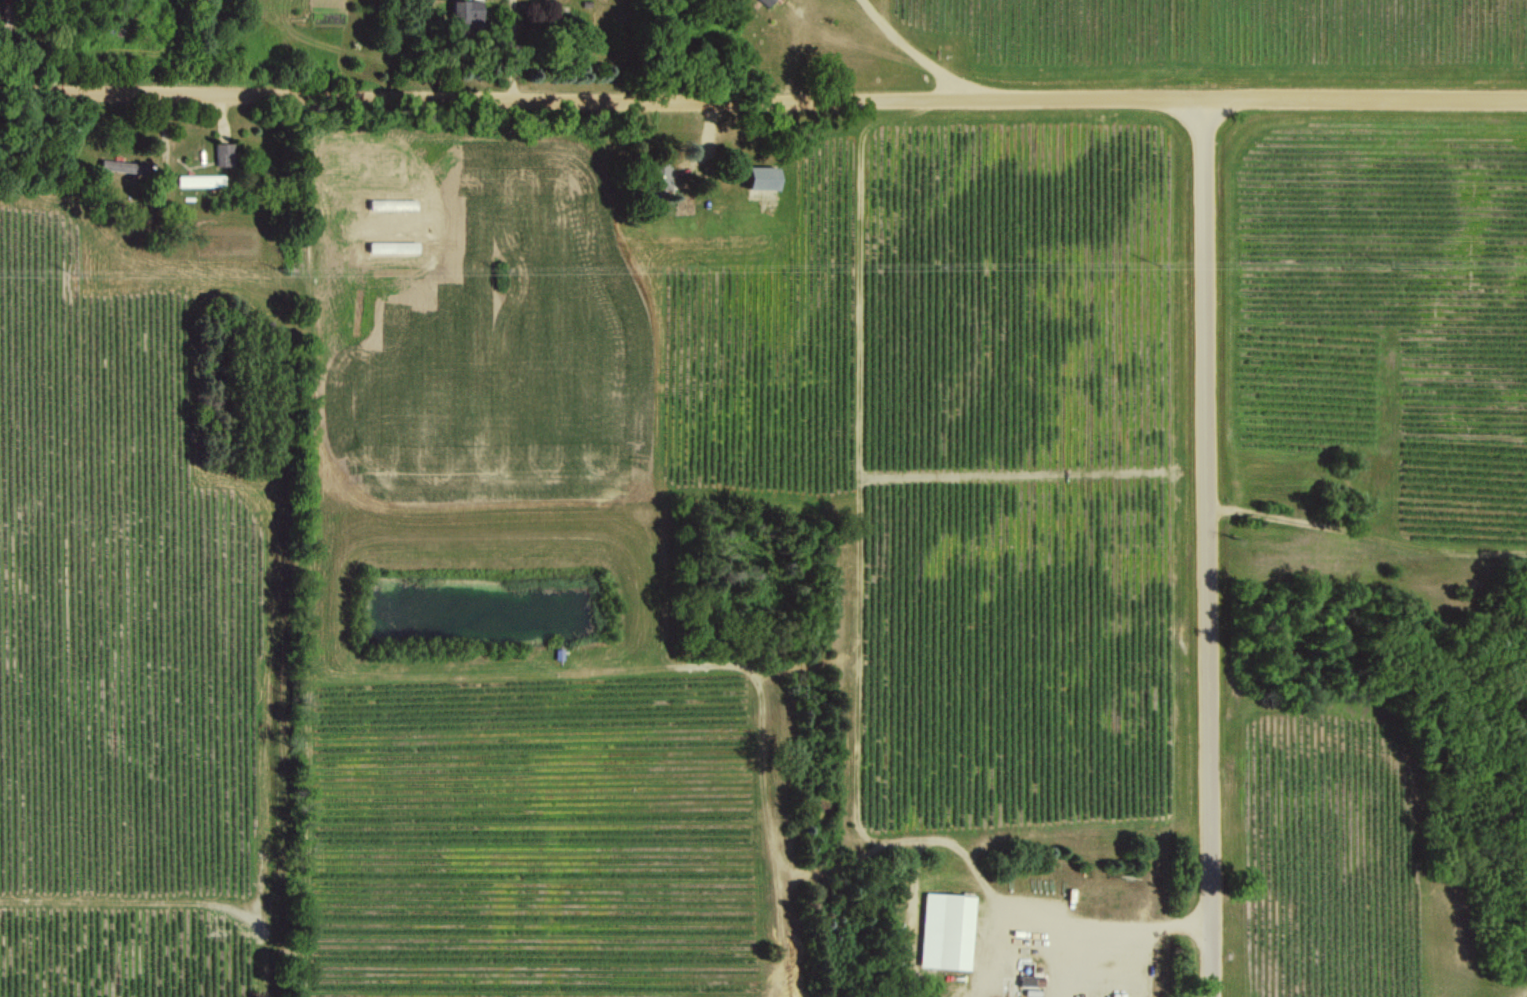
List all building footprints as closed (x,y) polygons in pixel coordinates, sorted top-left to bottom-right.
[(454,1),(454,33),(483,33),(482,1),(454,1)] [(217,166),(235,165),(234,143),(216,144),(217,166)] [(100,168),(134,174),(136,163),(102,158),(100,168)] [(655,176),(666,179),(665,186),(669,187),(674,168),(658,164),(655,176)] [(779,191),(780,168),(750,167),(749,190),(779,191)] [(224,175),(177,175),(177,187),(224,187),(224,175)] [(921,966),(971,969),(974,895),(924,893),(921,966)]
